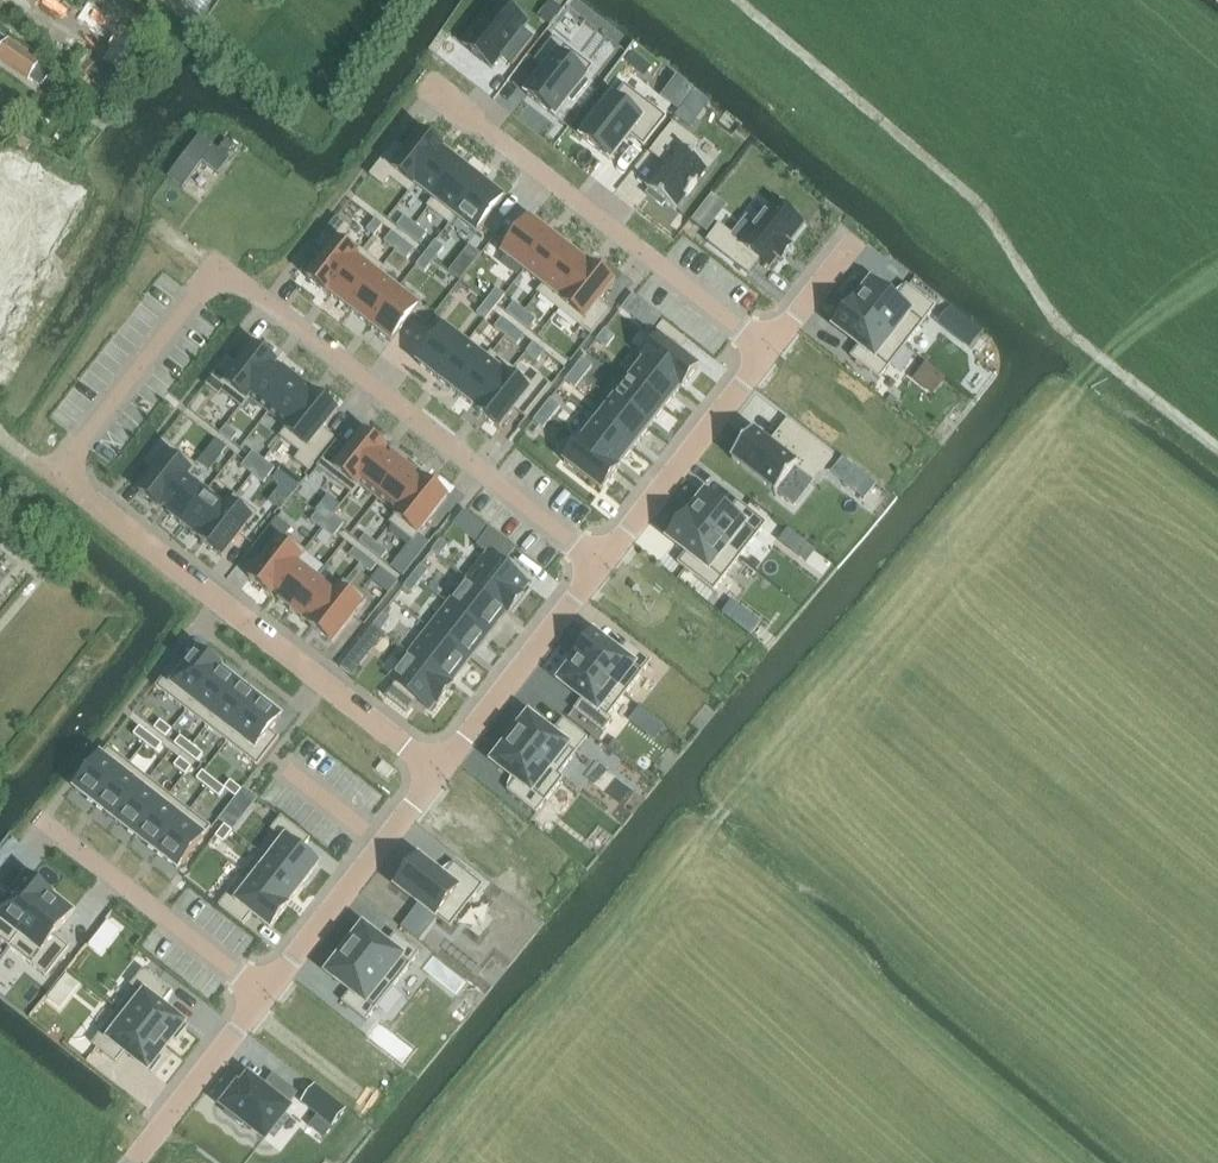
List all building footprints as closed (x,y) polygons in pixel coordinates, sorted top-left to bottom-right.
[(462,45),(492,69),(501,58),(513,67),(535,39),(523,30),(528,24),(498,0),(462,45)] [(110,34),(114,37),(100,59),(125,76),(147,43),(121,26),(121,27),(116,23),(110,34)] [(547,71),(528,96),(555,117),(569,99),(573,102),(588,83),(584,80),(593,68),(555,38),(536,62),(547,71)] [(28,81),(30,79),(42,87),(52,71),(7,41),(0,52),(0,62),(28,81)] [(597,121),(583,139),(610,160),(630,136),(645,147),(667,118),(625,85),(612,102),(608,99),(593,118),(597,121)] [(690,129),(697,119),(682,108),(675,117),(690,129)] [(667,165),(648,189),(651,192),(648,195),(663,207),(666,203),(676,211),(712,165),(694,150),(698,144),(674,125),(652,153),(667,165)] [(395,144),(369,176),(383,187),(389,178),(409,193),(443,150),(422,133),(406,153),(395,144)] [(198,134),(166,173),(180,184),(200,160),(215,172),(227,158),(198,134)] [(226,155),(233,146),(226,141),(219,150),(226,155)] [(443,150),(409,193),(410,194),(415,187),(433,201),(428,208),(429,209),(462,167),(443,152),(444,151),(443,150)] [(39,249),(48,254),(81,195),(12,157),(6,168),(0,179),(0,318),(39,249)] [(462,167),(429,209),(450,225),(455,219),(484,183),(462,167)] [(484,183),(455,219),(476,235),(504,199),(484,183)] [(387,201),(378,212),(388,220),(397,209),(387,201)] [(720,226),(708,241),(750,273),(760,259),(771,268),(778,258),(782,261),(793,247),(789,244),(804,225),(793,215),(796,212),(782,201),(779,205),(775,202),(757,225),(748,217),(733,236),(720,226)] [(707,233),(713,225),(698,214),(692,221),(707,233)] [(407,217),(398,228),(408,236),(417,225),(407,217)] [(374,218),(365,229),(375,237),(384,226),(374,218)] [(531,220),(503,256),(523,271),(551,236),(531,220)] [(417,225),(408,236),(418,244),(427,232),(417,225)] [(394,234),(385,245),(395,253),(404,242),(394,234)] [(551,236),(523,271),(543,287),(571,251),(551,236)] [(337,242),(307,279),(329,296),(358,259),(337,242)] [(404,242),(395,253),(405,261),(414,249),(404,242)] [(434,245),(426,255),(438,263),(445,254),(434,245)] [(571,251),(543,287),(539,294),(560,311),(593,267),(592,266),(592,267),(571,251)] [(426,255),(419,264),(430,273),(438,263),(426,255)] [(358,259),(329,296),(330,297),(330,296),(350,311),(378,275),(358,260),(359,259),(358,259)] [(593,267),(560,311),(592,336),(610,312),(599,304),(615,284),(593,267)] [(378,275),(350,311),(370,327),(398,291),(378,275)] [(854,304),(853,304),(906,346),(936,309),(907,286),(895,301),(869,281),(859,294),(862,297),(856,305),(854,304)] [(488,287),(480,297),(491,305),(499,296),(488,287)] [(398,291),(370,327),(391,343),(419,308),(398,291)] [(633,296),(623,309),(633,317),(643,304),(633,296)] [(480,297),(472,307),(484,315),(491,305),(480,297)] [(513,300),(504,311),(514,319),(523,307),(513,300)] [(853,304),(835,327),(860,346),(851,357),(880,380),(906,346),(853,304)] [(523,307),(514,319),(524,326),(532,315),(523,307)] [(981,332),(953,310),(941,324),(970,346),(981,332)] [(499,316),(491,328),(500,335),(509,324),(499,316)] [(609,316),(602,326),(613,335),(621,325),(609,316)] [(664,322),(638,355),(682,389),(699,368),(679,353),(688,341),(664,322)] [(543,323),(534,334),(544,342),(553,331),(543,323)] [(509,324),(500,335),(510,343),(519,332),(509,324)] [(602,326),(594,336),(605,345),(613,335),(602,326)] [(446,329),(418,364),(438,380),(466,344),(446,329)] [(530,340),(521,351),(531,359),(540,348),(530,340)] [(466,344),(438,380),(459,396),(487,360),(466,344)] [(228,358),(206,385),(219,395),(222,392),(242,407),(276,364),(255,347),(239,367),(228,358)] [(487,360),(459,396),(479,412),(479,413),(480,413),(513,370),(492,353),(487,360)] [(645,362),(630,381),(665,409),(681,390),(682,389),(638,355),(637,357),(645,362)] [(578,357),(570,367),(581,376),(589,366),(578,357)] [(276,364),(242,407),(243,408),(250,399),(269,414),(296,379),(294,378),(286,372),(286,371),(284,370),(284,371),(276,365),(277,364),(276,364)] [(570,367),(562,377),(574,385),(581,376),(570,367)] [(513,370),(480,413),(501,430),(515,410),(527,419),(552,388),(539,378),(533,385),(513,370)] [(296,379),(269,414),(288,429),(281,438),(282,439),(316,395),(315,394),(315,395),(307,389),(308,389),(306,387),(306,388),(298,382),(298,381),(296,379)] [(630,381),(614,401),(649,429),(665,409),(630,381)] [(316,395),(282,439),(301,454),(296,461),(309,471),(334,440),(323,431),(338,412),(316,395)] [(546,397),(538,407),(550,416),(557,406),(546,397)] [(592,415),(591,416),(634,449),(649,429),(614,401),(598,420),(592,415)] [(538,407),(531,417),(542,426),(550,416),(538,407)] [(591,416),(575,437),(618,470),(620,469),(619,469),(634,449),(591,416)] [(750,425),(728,453),(774,488),(792,465),(809,478),(829,451),(785,417),(773,432),(775,434),(770,441),(750,425)] [(227,426),(221,434),(232,443),(238,435),(227,426)] [(338,444),(319,468),(352,493),(386,450),(365,433),(349,453),(338,444)] [(580,442),(564,462),(602,492),(618,470),(575,437),(574,438),(580,442)] [(216,439),(210,447),(222,456),(228,448),(216,439)] [(156,473),(140,493),(161,510),(195,466),(163,441),(144,464),(156,473)] [(386,450),(352,493),(353,494),(360,485),(379,500),(406,466),(404,464),(403,464),(396,458),(394,456),(394,457),(386,451),(387,450),(386,450)] [(254,452),(248,460),(259,468),(265,461),(254,452)] [(248,460),(242,467),(253,476),(259,468),(248,460)] [(833,473),(844,482),(855,469),(843,460),(833,473)] [(265,461),(259,468),(270,477),(276,470),(265,461)] [(195,466),(161,510),(162,510),(163,510),(170,515),(170,516),(171,518),(172,517),(180,523),(179,524),(182,525),(209,491),(189,476),(196,467),(195,466)] [(406,466),(379,500),(398,515),(391,524),(392,525),(426,481),(425,481),(424,481),(417,476),(418,475),(416,473),(416,474),(408,468),(408,467),(406,466)] [(259,468),(253,476),(264,484),(270,477),(259,468)] [(426,481),(392,525),(413,541),(447,498),(426,481)] [(209,491),(182,525),(184,527),(192,533),(193,535),(194,534),(202,540),(201,541),(202,541),(236,498),(235,497),(228,506),(209,491)] [(688,515),(687,516),(740,558),(767,524),(738,502),(729,513),(703,493),(693,506),(696,508),(690,517),(688,515)] [(236,498),(202,541),(223,558),(257,514),(236,498)] [(489,530),(465,511),(454,525),(478,544),(479,543),(486,534),(489,530)] [(318,513),(311,521),(322,530),(329,522),(328,522),(318,513)] [(334,515),(328,522),(329,522),(340,531),(345,524),(334,515)] [(687,516),(669,539),(687,553),(678,564),(714,592),(740,558),(687,516)] [(329,522),(322,530),(334,539),(340,531),(329,522)] [(489,554),(468,580),(510,612),(524,594),(523,593),(528,585),(503,566),(516,550),(489,530),(486,534),(477,545),(489,554)] [(798,538),(788,530),(779,541),(789,550),(798,538)] [(366,535),(360,543),(371,552),(377,544),(366,535)] [(284,536),(250,579),(271,596),(305,552),(284,536)] [(441,540),(432,552),(440,558),(449,546),(441,540)] [(377,544),(371,552),(382,560),(388,553),(377,544)] [(356,549),(350,556),(361,565),(367,557),(356,549)] [(305,552),(271,596),(272,596),(273,596),(280,601),(280,602),(281,604),(282,603),(290,609),(289,610),(291,611),(318,577),(299,562),(306,553),(305,552)] [(367,557),(361,565),(372,573),(378,566),(367,557)] [(422,565),(413,576),(421,582),(429,571),(422,565)] [(413,576),(404,588),(412,593),(421,582),(413,576)] [(318,577),(291,611),(294,613),(302,619),(303,621),(304,620),(311,626),(312,627),(346,584),(345,583),(338,592),(318,577)] [(468,580),(449,605),(489,636),(507,613),(508,615),(510,612),(468,580)] [(346,584),(312,627),(333,644),(367,600),(346,584)] [(757,624),(732,604),(725,613),(751,633),(757,624)] [(449,605),(430,629),(470,660),(489,636),(449,605)] [(383,615),(374,626),(382,632),(391,620),(383,615)] [(374,626),(364,638),(375,647),(385,635),(382,632),(374,626)] [(430,629),(410,654),(452,687),(454,684),(452,683),(470,660),(430,629)] [(594,635),(576,657),(625,696),(652,662),(627,643),(619,654),(594,635)] [(178,660),(156,688),(187,711),(220,668),(199,652),(187,667),(178,660)] [(397,685),(387,697),(408,713),(417,701),(430,711),(436,704),(437,705),(452,687),(410,654),(390,680),(397,685)] [(568,666),(557,679),(583,699),(575,710),(603,733),(613,720),(609,717),(625,696),(576,657),(576,658),(578,660),(571,668),(568,666)] [(220,668),(187,711),(207,727),(240,685),(220,670),(221,669),(220,668)] [(240,685),(207,727),(228,743),(260,701),(240,685)] [(260,701),(228,743),(258,767),(280,739),(270,732),(281,717),(260,701)] [(519,730),(512,740),(563,780),(564,779),(559,776),(588,739),(564,720),(552,735),(526,715),(516,728),(519,730)] [(155,729),(166,738),(172,730),(161,722),(155,729)] [(134,735),(145,744),(151,737),(140,728),(134,735)] [(162,745),(151,737),(145,744),(156,752),(162,745)] [(192,746),(181,738),(175,745),(186,754),(192,746)] [(501,746),(491,760),(517,780),(508,791),(537,814),(563,780),(512,740),(504,749),(501,746)] [(622,746),(615,740),(608,748),(616,754),(622,746)] [(198,762),(203,755),(192,746),(186,754),(198,762)] [(108,748),(76,789),(97,806),(130,764),(108,748)] [(186,775),(191,768),(180,759),(175,767),(186,775)] [(130,764),(97,806),(117,822),(150,780),(130,764)] [(197,780),(208,788),(214,781),(203,772),(197,780)] [(150,780),(117,822),(138,838),(170,796),(150,780)] [(219,797),(225,790),(214,781),(208,788),(219,797)] [(242,790),(231,782),(225,789),(236,798),(242,790)] [(244,788),(219,821),(225,826),(232,831),(233,832),(258,799),(244,788)] [(170,796),(138,838),(158,853),(190,812),(170,796)] [(190,812),(158,853),(179,870),(212,828),(190,812)] [(262,853),(261,854),(303,887),(319,865),(302,852),(311,841),(282,818),(272,831),(285,841),(271,860),(262,853)] [(224,843),(232,831),(225,826),(216,837),(224,843)] [(261,854),(245,874),(288,908),(289,907),(287,906),(303,887),(261,854)] [(418,859),(397,886),(451,928),(484,886),(455,863),(443,878),(418,859)] [(245,874),(220,906),(244,926),(253,914),(271,929),(288,908),(245,874)] [(10,948),(52,895),(29,877),(10,902),(0,894),(0,941),(10,948)] [(52,895),(10,948),(47,978),(70,949),(55,937),(75,911),(62,901),(59,904),(51,898),(52,896),(52,895)] [(108,923),(102,930),(114,940),(120,933),(108,923)] [(354,942),(346,951),(393,988),(420,954),(395,935),(387,946),(361,926),(350,939),(354,942)] [(336,957),(326,971),(352,991),(343,1002),(367,1022),(393,988),(346,951),(339,960),(336,957)] [(136,990),(119,1011),(166,1048),(174,1038),(177,1041),(187,1028),(161,1007),(173,993),(144,970),(131,986),(136,990)] [(54,992),(48,999),(61,1009),(67,1001),(54,992)] [(119,1011),(93,1045),(117,1064),(126,1053),(152,1073),(162,1059),(159,1057),(166,1048),(119,1011)] [(239,1089),(224,1108),(228,1111),(226,1115),(242,1128),(245,1124),(266,1140),(288,1111),(287,1109),(298,1096),(274,1077),(263,1091),(249,1080),(240,1090),(239,1089)] [(333,1127),(346,1110),(315,1086),(302,1103),(318,1116),(333,1127)]
